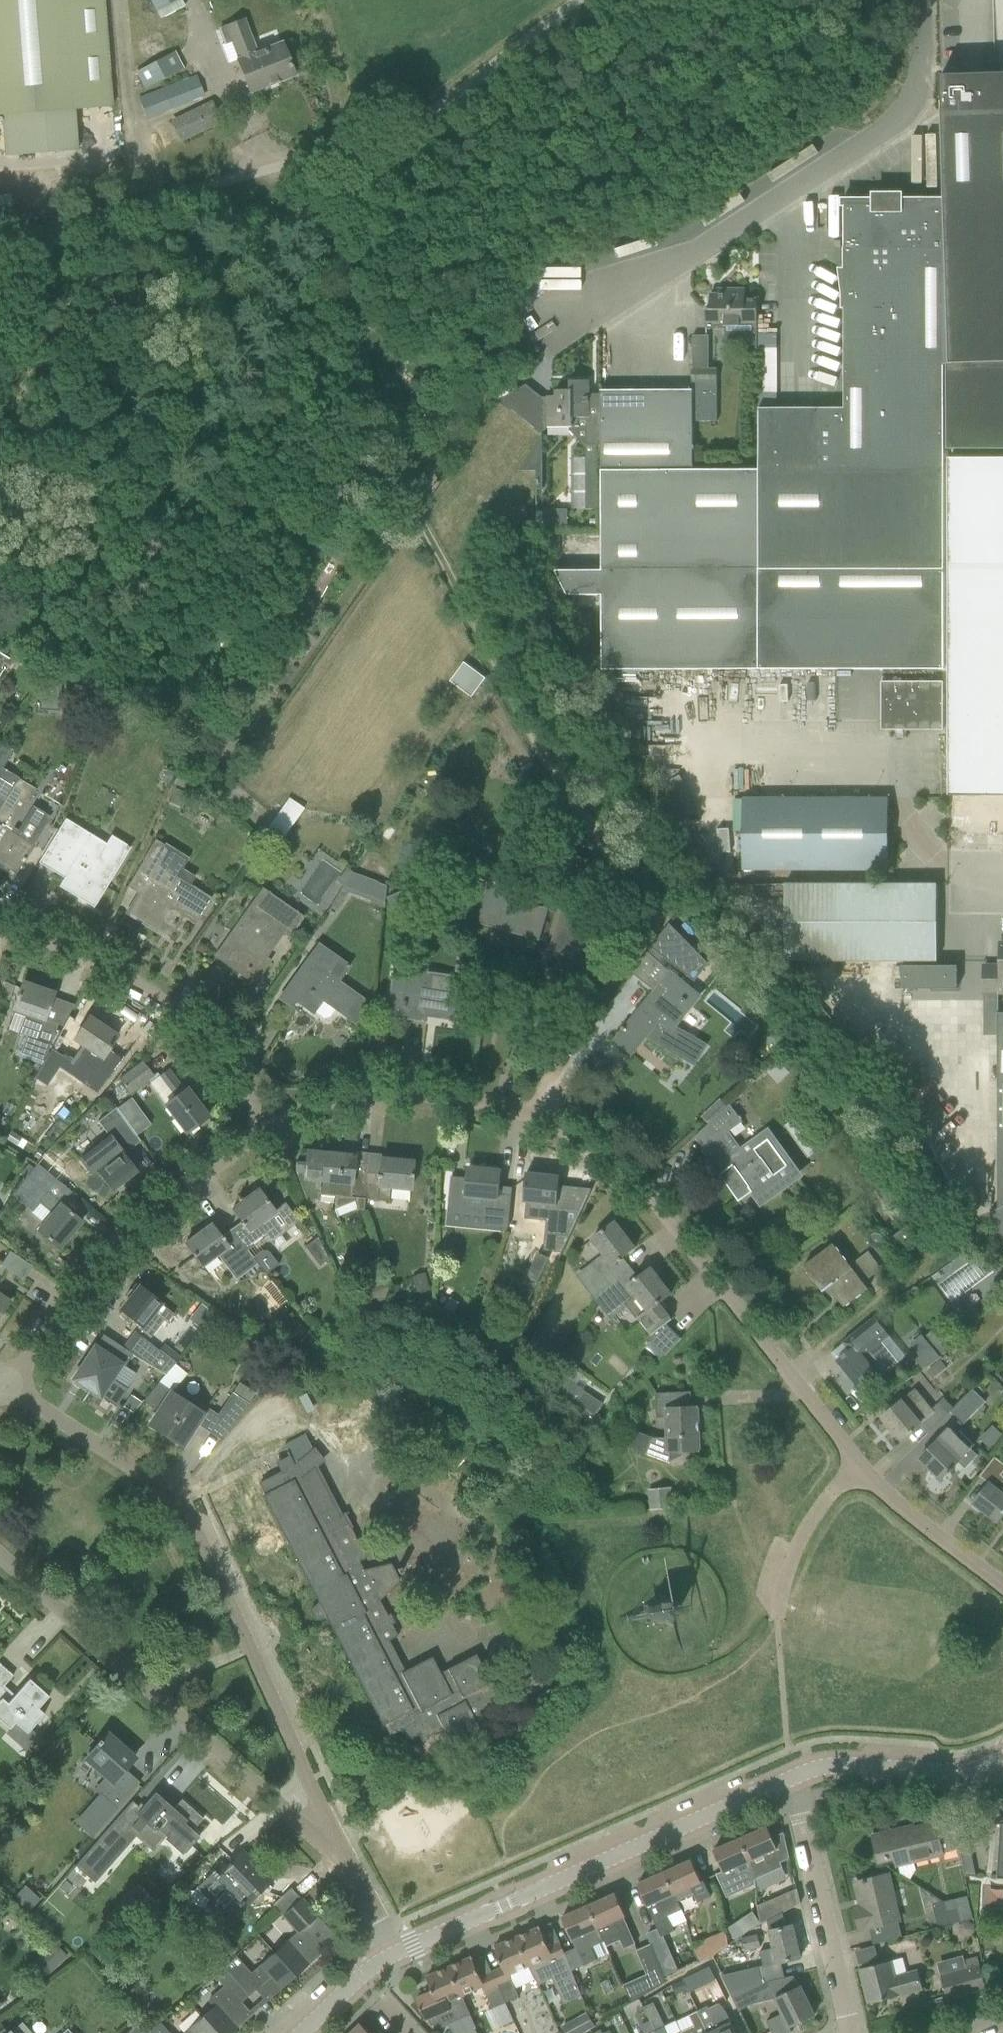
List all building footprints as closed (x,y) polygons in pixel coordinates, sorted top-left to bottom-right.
[(112,107),(104,0),(0,0),(0,116),(19,114),(73,110),(112,107)] [(156,11),(178,0),(150,0),(156,11)] [(224,29),(219,31),(225,45),(230,43),(232,42),(239,60),(237,61),(250,93),(294,75),(287,57),(282,44),(260,53),(247,20),(243,21),(224,29)] [(183,69),(175,53),(138,74),(146,89),(183,69)] [(948,364),(1002,363),(1002,74),(995,74),(941,75),(942,110),(941,110),(944,205),(944,365),(948,364)] [(147,117),(204,96),(197,76),(140,97),(147,117)] [(211,105),(173,124),(181,140),(219,121),(211,105)] [(73,110),(19,114),(24,154),(77,149),(73,110)] [(872,204),(844,204),(844,408),(759,408),(759,428),(758,470),(944,470),(944,365),(944,205),(922,205),(922,200),(899,200),(898,197),(896,195),(893,194),(890,195),(888,197),(888,200),(872,200),(872,204)] [(705,309),(705,329),(725,329),(725,348),(757,348),(757,324),(757,299),(745,299),(745,289),(724,289),(724,294),(710,294),(710,309),(705,309)] [(759,334),(760,374),(762,373),(762,388),(777,388),(775,334),(759,334)] [(692,381),(692,390),(693,421),(718,421),(718,369),(710,369),(709,356),(709,335),(693,336),(693,381),(692,381)] [(948,364),(948,449),(951,449),(1002,449),(1002,363),(948,364)] [(498,400),(496,401),(541,436),(542,410),(542,398),(540,397),(525,385),(519,388),(515,382),(513,379),(493,391),(498,400)] [(547,416),(547,427),(570,427),(587,451),(587,457),(571,457),(571,509),(598,509),(598,454),(602,454),(602,450),(601,450),(601,447),(603,446),(603,444),(601,445),(601,395),(589,395),(589,380),(571,380),(571,390),(556,390),(556,396),(547,396),(547,416)] [(758,570),(758,470),(695,471),(693,421),(692,390),(601,390),(601,395),(601,445),(603,444),(603,446),(601,447),(601,450),(602,450),(602,454),(603,571),(557,571),(568,595),(603,596),(604,670),(758,670),(758,570)] [(536,471),(536,490),(542,490),(543,490),(542,438),(541,438),(518,472),(536,471)] [(948,792),(1002,792),(1002,449),(951,449),(948,449),(948,792)] [(945,670),(944,470),(758,470),(758,570),(758,670),(945,670)] [(544,511),(544,529),(567,529),(567,511),(544,511)] [(0,654),(0,676),(3,671),(6,673),(13,661),(0,654)] [(464,661),(449,680),(471,697),(486,677),(464,661)] [(40,680),(39,695),(60,697),(61,682),(40,680)] [(0,747),(0,768),(2,770),(13,752),(1,745),(0,747)] [(16,874),(27,857),(33,846),(48,822),(29,811),(17,831),(14,829),(37,791),(17,779),(2,770),(0,768),(0,864),(16,874)] [(178,774),(173,785),(184,790),(189,779),(178,774)] [(678,816),(693,812),(683,775),(668,779),(678,816)] [(175,790),(170,804),(180,808),(186,794),(175,790)] [(888,798),(868,798),(744,798),(744,849),(744,870),(888,870),(888,798)] [(288,799),(269,826),(284,837),(303,809),(288,799)] [(54,838),(44,855),(58,864),(55,867),(68,875),(71,871),(77,875),(67,891),(93,907),(104,890),(107,885),(121,863),(103,852),(107,846),(65,820),(54,838)] [(149,923),(167,934),(166,937),(167,938),(174,926),(177,922),(176,922),(183,910),(197,919),(210,898),(176,878),(180,869),(182,870),(188,859),(165,844),(164,847),(155,841),(144,859),(128,886),(140,893),(127,913),(141,921),(144,917),(149,920),(148,923),(148,924),(149,923)] [(129,848),(124,858),(131,862),(137,853),(129,848)] [(587,889),(595,862),(575,856),(574,858),(564,855),(562,862),(556,884),(557,884),(574,889),(575,885),(586,888),(587,889)] [(540,940),(549,910),(506,898),(509,888),(502,886),(509,863),(497,859),(490,882),(478,922),(540,940)] [(346,869),(337,882),(342,885),(351,873),(346,869)] [(358,876),(352,894),(385,906),(388,886),(358,876)] [(787,960),(937,960),(937,884),(787,884),(787,895),(787,960)] [(254,982),(265,966),(268,962),(265,960),(260,956),(280,929),(289,936),(302,917),(263,890),(252,906),(228,940),(216,956),(254,982)] [(339,890),(329,905),(336,910),(348,893),(339,890)] [(574,937),(583,904),(564,899),(548,954),(558,957),(554,969),(568,973),(571,964),(600,972),(607,947),(574,937)] [(642,905),(626,933),(639,941),(652,921),(642,905)] [(615,1039),(632,1052),(634,1054),(647,1038),(696,1066),(709,1045),(677,1027),(700,998),(654,958),(658,953),(688,978),(703,960),(669,925),(660,936),(631,971),(657,993),(650,1001),(648,999),(647,1000),(650,1002),(642,1011),(640,1009),(640,1010),(642,1012),(634,1021),(632,1019),(631,1020),(632,1020),(626,1028),(623,1026),(622,1028),(624,1030),(617,1039),(616,1038),(615,1039)] [(1001,943),(1001,966),(984,966),(984,986),(984,993),(984,1012),(998,1012),(998,993),(1002,993),(1002,943),(1001,943)] [(285,991),(288,993),(283,1000),(292,1007),(296,1001),(313,1013),(322,1000),(355,1023),(369,1004),(338,983),(350,967),(319,944),(308,959),(285,991)] [(466,971),(468,959),(455,957),(453,969),(466,971)] [(714,969),(713,970),(725,980),(732,970),(721,961),(714,969)] [(958,966),(903,966),(903,989),(958,989),(958,966)] [(426,970),(426,974),(409,971),(405,996),(403,1016),(427,1020),(428,1010),(464,1015),(463,1020),(464,1020),(470,980),(446,977),(446,973),(426,970)] [(15,1057),(41,1066),(47,1056),(47,1054),(51,1044),(57,1025),(44,1021),(54,994),(23,983),(16,1002),(13,1012),(26,1017),(20,1035),(23,1036),(15,1057)] [(53,1049),(48,1056),(48,1057),(47,1056),(41,1066),(32,1084),(41,1089),(58,1063),(70,1070),(84,1048),(102,1059),(106,1053),(117,1036),(89,1017),(74,1039),(64,1032),(53,1049)] [(777,1061),(766,1071),(777,1083),(788,1072),(777,1061)] [(126,1075),(120,1080),(130,1094),(153,1076),(142,1063),(126,1075)] [(186,1133),(208,1117),(187,1089),(184,1091),(168,1070),(158,1077),(175,1100),(166,1107),(174,1117),(186,1133)] [(729,1102),(693,1135),(703,1147),(701,1149),(740,1201),(750,1193),(794,1162),(769,1129),(750,1142),(754,1148),(746,1154),(730,1132),(743,1122),(729,1102)] [(110,1136),(80,1160),(91,1175),(97,1171),(100,1175),(112,1191),(137,1171),(125,1156),(141,1143),(115,1109),(99,1122),(110,1136)] [(0,1141),(9,1126),(2,1122),(4,1119),(0,1116),(0,1141)] [(11,1132),(5,1140),(16,1147),(29,1155),(34,1147),(11,1132)] [(319,1196),(335,1197),(336,1185),(334,1182),(319,1180),(322,1153),(320,1146),(300,1154),(303,1163),(295,1162),(294,1168),(298,1180),(306,1204),(319,1199),(319,1196)] [(336,1185),(335,1197),(336,1197),(335,1209),(338,1217),(356,1209),(364,1210),(365,1200),(364,1200),(366,1173),(367,1165),(354,1164),(355,1156),(322,1153),(319,1180),(334,1182),(336,1185)] [(364,1200),(365,1200),(378,1201),(389,1202),(390,1188),(410,1190),(411,1182),(413,1162),(380,1158),(379,1174),(366,1173),(364,1200)] [(38,1231),(43,1236),(59,1249),(81,1222),(60,1204),(70,1193),(37,1165),(27,1177),(13,1196),(33,1213),(40,1205),(52,1215),(38,1231)] [(452,1176),(449,1208),(485,1211),(484,1224),(483,1229),(508,1231),(509,1226),(513,1187),(500,1186),(501,1170),(469,1167),(468,1177),(452,1176)] [(526,1173),(523,1202),(526,1202),(529,1202),(527,1217),(549,1219),(547,1234),(569,1237),(570,1237),(592,1189),(591,1188),(590,1191),(559,1188),(559,1185),(560,1176),(526,1173)] [(241,1222),(230,1230),(246,1251),(267,1237),(271,1243),(298,1223),(296,1221),(284,1205),(275,1212),(258,1190),(232,1209),(241,1222)] [(998,1209),(991,1212),(994,1219),(996,1224),(997,1227),(1000,1234),(1002,1240),(1002,1206),(998,1209)] [(605,1255),(584,1271),(600,1291),(630,1267),(623,1257),(635,1247),(615,1221),(599,1234),(593,1239),(605,1255)] [(890,1238),(900,1251),(921,1235),(912,1222),(890,1238)] [(185,1244),(196,1260),(203,1269),(218,1257),(235,1281),(257,1265),(252,1259),(246,1251),(230,1230),(221,1237),(211,1224),(185,1244)] [(440,1229),(439,1235),(444,1238),(450,1236),(450,1230),(445,1226),(440,1229)] [(317,1237),(305,1246),(320,1265),(328,1259),(317,1237)] [(810,1261),(804,1267),(822,1290),(823,1292),(829,1287),(844,1307),(868,1288),(864,1283),(851,1266),(834,1243),(826,1249),(810,1261)] [(887,1247),(882,1250),(887,1259),(893,1255),(887,1247)] [(863,1280),(882,1268),(870,1250),(851,1262),(863,1280)] [(262,1251),(252,1259),(257,1265),(265,1275),(278,1265),(268,1252),(267,1252),(267,1251),(266,1251),(265,1251),(264,1251),(263,1251),(262,1251)] [(10,1253),(1,1266),(24,1281),(33,1268),(10,1253)] [(538,1253),(514,1305),(525,1310),(549,1258),(538,1253)] [(630,1267),(600,1291),(617,1314),(627,1307),(628,1306),(637,1318),(638,1318),(652,1335),(656,1332),(672,1319),(659,1303),(671,1294),(651,1268),(638,1278),(630,1267)] [(430,1291),(425,1274),(412,1278),(417,1295),(430,1291)] [(159,1303),(156,1300),(140,1287),(140,1288),(135,1284),(126,1295),(131,1299),(121,1311),(137,1323),(140,1326),(138,1329),(150,1339),(162,1324),(163,1322),(166,1324),(174,1315),(159,1303)] [(388,1292),(369,1299),(375,1312),(375,1313),(392,1305),(392,1304),(388,1292)] [(9,1302),(0,1296),(0,1316),(9,1302)] [(375,1312),(369,1299),(352,1307),(359,1321),(375,1313),(375,1312)] [(200,1305),(193,1314),(204,1323),(211,1314),(200,1305)] [(883,1342),(880,1338),(886,1333),(874,1317),(843,1342),(850,1350),(837,1361),(857,1384),(874,1371),(879,1378),(895,1365),(899,1362),(883,1342)] [(296,1324),(288,1335),(299,1343),(307,1333),(296,1324)] [(932,1347),(940,1358),(954,1347),(938,1327),(924,1338),(932,1347)] [(164,1376),(177,1359),(162,1346),(158,1351),(136,1333),(123,1348),(131,1354),(164,1376)] [(94,1346),(74,1377),(84,1384),(83,1386),(116,1407),(128,1390),(125,1388),(135,1373),(124,1366),(131,1354),(123,1348),(102,1334),(98,1340),(94,1346)] [(920,1356),(916,1360),(923,1369),(940,1358),(932,1347),(920,1356)] [(928,1370),(935,1378),(954,1363),(947,1355),(928,1370)] [(563,1378),(562,1378),(554,1391),(574,1404),(583,1391),(572,1384),(563,1378)] [(158,1412),(149,1426),(182,1447),(195,1426),(203,1413),(197,1410),(171,1393),(157,1384),(143,1403),(158,1412)] [(928,1434),(946,1416),(951,1412),(954,1408),(945,1398),(937,1405),(932,1409),(915,1389),(882,1416),(902,1439),(910,1432),(910,1433),(914,1431),(913,1430),(919,1425),(928,1434)] [(954,1408),(951,1412),(963,1424),(986,1402),(973,1390),(955,1408),(954,1408)] [(698,1406),(673,1407),(673,1392),(657,1393),(658,1417),(666,1417),(667,1438),(653,1439),(647,1454),(670,1463),(671,1462),(670,1453),(683,1452),(700,1452),(698,1406)] [(249,1404),(232,1393),(218,1414),(214,1420),(207,1432),(220,1440),(228,1431),(249,1404)] [(130,1396),(122,1407),(132,1413),(141,1403),(130,1396)] [(958,1462),(959,1461),(966,1469),(978,1456),(971,1449),(974,1445),(960,1431),(957,1434),(950,1427),(920,1458),(942,1479),(949,1471),(950,1472),(953,1469),(952,1468),(958,1462)] [(367,1557),(361,1546),(360,1547),(351,1529),(352,1528),(349,1522),(346,1523),(318,1467),(325,1461),(314,1448),(313,1449),(309,1442),(305,1435),(284,1446),(287,1452),(286,1453),(288,1456),(279,1461),(284,1471),(261,1483),(261,1482),(260,1483),(266,1495),(265,1496),(265,1497),(268,1496),(283,1526),(281,1528),(281,1529),(284,1527),(300,1558),(297,1559),(297,1560),(300,1559),(316,1589),(313,1591),(314,1592),(316,1590),(322,1602),(320,1603),(319,1602),(311,1610),(316,1620),(327,1618),(327,1617),(329,1616),(335,1627),(333,1629),(334,1630),(336,1628),(352,1659),(349,1660),(350,1661),(352,1660),(368,1690),(366,1691),(366,1692),(369,1691),(384,1722),(382,1723),(382,1724),(384,1723),(391,1735),(391,1734),(401,1729),(407,1741),(419,1734),(422,1740),(433,1734),(431,1731),(441,1726),(450,1744),(486,1725),(479,1711),(499,1701),(490,1683),(475,1655),(440,1674),(432,1658),(405,1672),(389,1641),(398,1637),(392,1625),(395,1624),(390,1615),(387,1616),(379,1601),(400,1583),(391,1564),(364,1571),(359,1563),(361,1561),(362,1562),(367,1557)] [(988,1484),(973,1503),(997,1522),(1002,1514),(1002,1475),(1002,1474),(1002,1462),(995,1456),(979,1476),(988,1484)] [(672,1508),(671,1488),(650,1490),(652,1510),(672,1508)] [(668,1625),(674,1622),(680,1607),(677,1601),(662,1595),(656,1598),(650,1613),(653,1619),(668,1625)] [(1,1700),(0,1701),(0,1721),(9,1729),(14,1722),(26,1733),(30,1729),(43,1715),(37,1709),(48,1697),(29,1680),(13,1699),(1,1688),(12,1676),(0,1665),(0,1699),(1,1700)] [(98,1745),(90,1754),(86,1759),(106,1777),(94,1791),(115,1809),(116,1808),(138,1782),(137,1782),(123,1771),(134,1758),(118,1744),(120,1743),(107,1732),(100,1740),(96,1744),(98,1745)] [(132,1803),(76,1867),(94,1883),(135,1837),(152,1852),(166,1837),(185,1854),(186,1852),(199,1837),(193,1831),(203,1819),(181,1800),(173,1809),(155,1793),(142,1808),(140,1810),(132,1803)] [(906,1829),(874,1837),(879,1860),(895,1856),(897,1864),(898,1864),(900,1873),(910,1879),(916,1869),(914,1860),(960,1849),(960,1846),(954,1822),(936,1826),(935,1824),(907,1831),(906,1829)] [(773,1837),(768,1826),(741,1838),(757,1876),(781,1865),(780,1862),(789,1858),(783,1833),(773,1837)] [(741,1838),(714,1850),(723,1871),(716,1873),(726,1897),(756,1884),(755,1877),(757,1876),(741,1838)] [(969,1844),(960,1846),(960,1849),(966,1875),(976,1876),(969,1844)] [(241,1851),(226,1865),(220,1871),(217,1867),(198,1885),(199,1887),(194,1892),(190,1892),(190,1895),(191,1900),(194,1903),(198,1906),(203,1908),(205,1908),(205,1904),(211,1898),(229,1917),(253,1894),(256,1897),(271,1883),(241,1851)] [(692,1860),(665,1871),(677,1899),(694,1892),(697,1901),(711,1895),(704,1879),(701,1881),(692,1860)] [(677,1899),(665,1871),(656,1875),(638,1883),(648,1905),(661,1937),(674,1931),(668,1916),(682,1910),(677,1899)] [(876,1943),(896,1939),(903,1937),(899,1922),(902,1922),(891,1874),(856,1882),(862,1906),(855,1908),(860,1929),(872,1926),(876,1943)] [(23,1888),(12,1900),(28,1914),(38,1902),(23,1888)] [(282,1916),(300,1900),(291,1889),(273,1905),(282,1916)] [(797,1889),(758,1906),(761,1924),(767,1921),(783,1913),(801,1903),(797,1889)] [(943,1902),(921,1889),(925,1909),(933,1907),(938,1927),(959,1921),(956,1909),(945,1911),(943,1902)] [(616,1893),(589,1905),(599,1927),(607,1946),(620,1940),(624,1949),(636,1944),(624,1916),(626,1915),(616,1893)] [(967,1897),(943,1902),(945,1911),(956,1909),(959,1921),(972,1918),(967,1897)] [(122,1899),(98,1926),(106,1933),(135,1911),(122,1899)] [(297,1933),(274,1954),(294,1976),(322,1951),(309,1936),(323,1923),(301,1899),(300,1900),(282,1916),(297,1933)] [(580,1909),(562,1917),(572,1939),(583,1965),(610,1953),(599,1927),(589,1905),(580,1909)] [(764,1966),(721,1975),(729,1991),(730,1991),(748,1986),(773,1980),(781,1978),(777,1963),(781,1962),(801,1957),(793,1925),(786,1926),(783,1913),(767,1921),(774,1949),(760,1952),(764,1966)] [(963,1922),(960,1927),(961,1933),(966,1936),(972,1935),(975,1930),(974,1923),(969,1920),(963,1922)] [(738,1923),(728,1929),(735,1940),(745,1933),(738,1923)] [(128,1926),(114,1936),(121,1946),(135,1936),(128,1926)] [(540,1926),(516,1937),(528,1966),(529,1965),(538,1984),(552,1978),(564,2004),(582,1996),(565,1956),(566,1955),(560,1942),(549,1947),(540,1926)] [(746,1951),(761,1948),(758,1935),(743,1938),(746,1951)] [(503,1967),(490,1973),(504,2004),(519,1997),(510,1974),(528,1966),(516,1937),(495,1947),(503,1967)] [(222,1939),(199,1962),(212,1975),(235,1952),(222,1939)] [(54,1944),(42,1954),(54,1967),(66,1957),(54,1944)] [(706,1944),(694,1949),(700,1961),(711,1956),(706,1944)] [(652,1945),(637,1951),(647,1975),(654,1991),(668,1983),(652,1945)] [(872,1964),(866,1947),(854,1951),(860,1968),(872,1964)] [(232,1960),(223,1968),(224,1969),(245,1993),(252,1986),(266,2001),(294,1976),(274,1954),(247,1978),(232,1960)] [(672,1954),(658,1960),(664,1974),(678,1968),(672,1954)] [(686,1955),(677,1959),(681,1967),(689,1963),(686,1955)] [(493,2009),(504,2004),(490,1973),(481,1977),(472,1956),(448,1967),(461,1996),(482,1986),(484,1991),(485,1993),(482,1994),(485,1999),(488,1998),(493,2009)] [(947,1999),(974,1992),(986,1988),(980,1965),(978,1957),(965,1961),(967,1969),(952,1973),(941,1976),(947,1999)] [(903,1958),(891,1962),(891,1961),(860,1969),(869,2004),(923,1990),(918,1970),(907,1973),(903,1958)] [(718,1982),(709,1965),(684,1979),(688,1989),(691,1997),(718,1982)] [(461,1996),(448,1967),(427,1976),(434,1992),(417,1999),(426,2020),(428,2019),(432,2026),(441,2022),(444,2028),(470,2016),(461,1996)] [(216,2032),(230,2032),(250,2015),(237,2000),(245,1993),(224,1969),(223,1968),(214,1976),(223,1987),(208,2001),(213,2008),(202,2017),(216,2032)] [(647,1975),(625,1985),(633,2004),(654,1991),(647,1975)] [(772,2032),(789,2032),(792,2031),(790,2027),(815,2015),(801,1986),(799,1987),(794,1975),(781,1978),(773,1980),(778,1997),(776,1998),(783,2013),(767,2021),(772,2032)] [(684,1979),(672,1985),(676,1994),(688,1989),(684,1979)] [(748,1986),(730,1991),(729,1991),(739,2010),(752,2004),(748,1986)] [(731,2022),(722,2004),(709,2009),(708,2007),(697,2012),(707,2032),(736,2032),(731,2022)] [(587,2012),(580,2015),(588,2030),(595,2026),(587,2012)] [(697,2012),(690,2016),(695,2027),(681,2032),(707,2032),(697,2012)] [(202,2017),(185,2032),(216,2032),(202,2017)] [(660,2019),(651,2024),(655,2032),(664,2028),(660,2019)] [(655,2032),(651,2024),(649,2021),(642,2025),(642,2028),(644,2032),(655,2032)] [(361,2023),(351,2032),(371,2032),(361,2023)] [(149,2032),(150,2032),(168,2032),(159,2024),(149,2032)]
